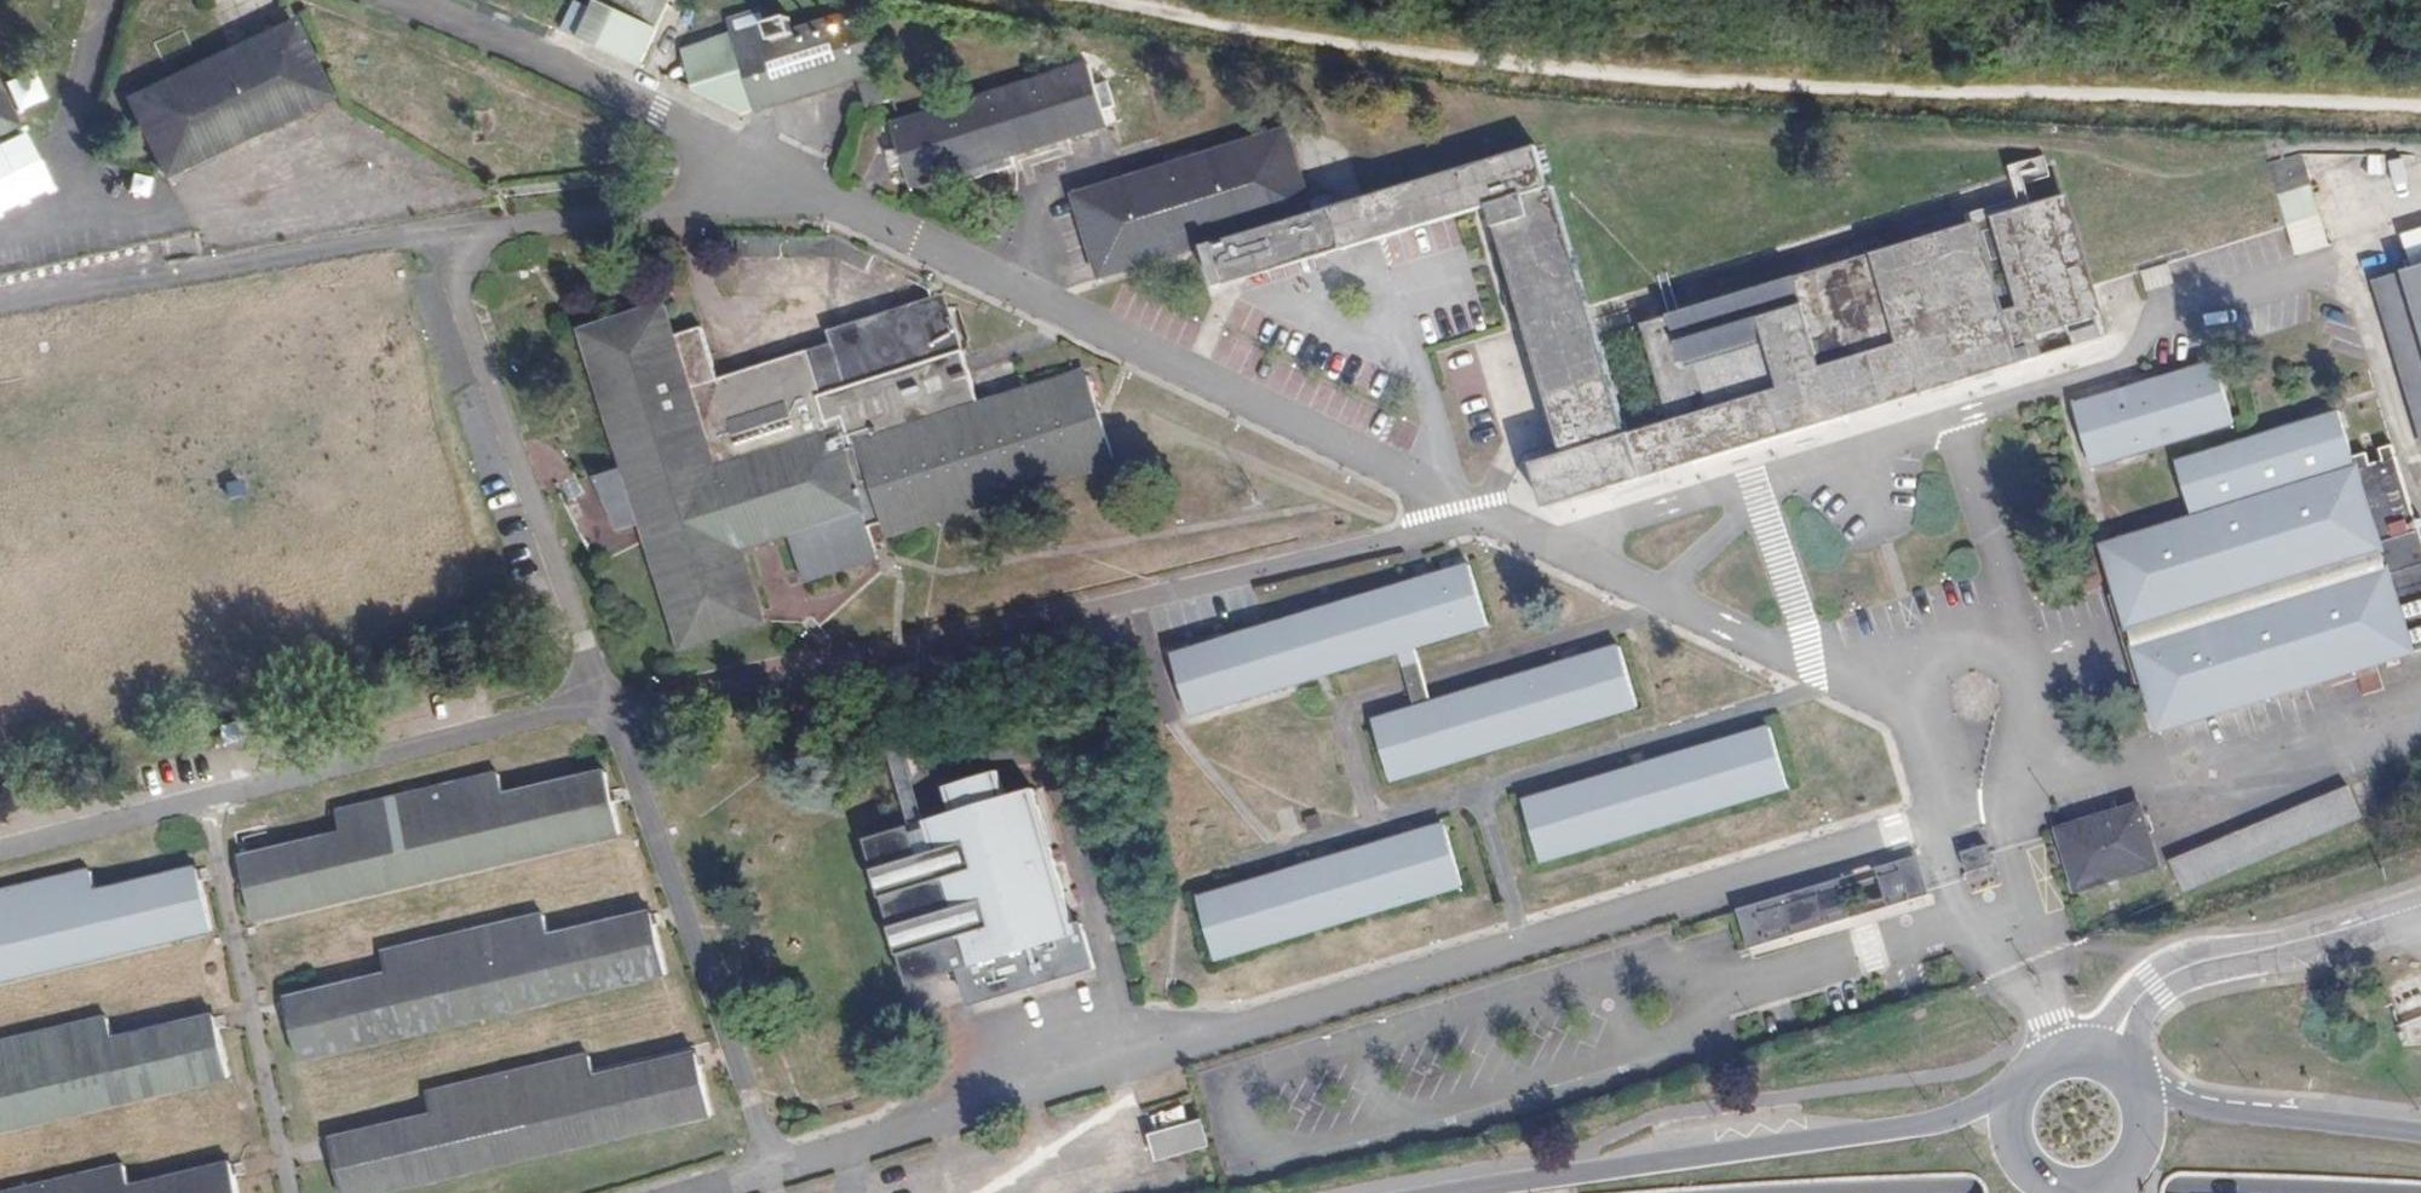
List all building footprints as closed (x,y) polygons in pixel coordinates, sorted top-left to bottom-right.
[(594,1),(654,29),(666,0),(595,0),(594,1)] [(654,29),(594,1),(576,40),(638,66),(654,29)] [(863,111),(893,100),(862,8),(793,33),(786,17),(763,25),(756,10),(724,20),(728,34),(754,112),(853,80),(863,111)] [(166,171),(329,91),(288,13),(125,94),(166,171)] [(754,112),(728,34),(680,51),(695,91),(744,115),(754,112)] [(959,170),(1050,141),(1103,123),(1083,65),(888,127),(909,187),(959,170)] [(14,123),(0,93),(0,129),(14,123)] [(1234,251),(1312,225),(1309,216),(1283,134),(1193,159),(1190,151),(1167,157),(1166,167),(1072,195),(1098,277),(1204,247),(1210,257),(1234,251)] [(1053,157),(1050,141),(959,170),(964,185),(1053,157)] [(1234,251),(1244,284),(1548,191),(1536,149),(1312,225),(1234,251)] [(2287,235),(2324,224),(2300,159),(2267,171),(2287,235)] [(1640,328),(1683,469),(1828,425),(1832,404),(1869,413),(2103,343),(2060,199),(1640,328)] [(1544,213),(1486,232),(1557,459),(1615,444),(1544,213)] [(2400,243),(2411,276),(2375,289),(2420,434),(2420,236),(2400,243)] [(2165,264),(2141,273),(2147,288),(2171,279),(2165,264)] [(890,535),(1118,461),(1087,371),(979,407),(941,293),(828,331),(831,343),(720,381),(701,328),(675,338),(662,306),(580,332),(625,469),(594,481),(618,532),(642,523),(684,649),(764,623),(741,549),(790,534),(806,582),(877,559),(868,530),(885,520),(890,535)] [(2093,467),(2232,426),(2213,365),(2073,407),(2093,467)] [(2337,413),(2175,461),(2194,521),(2355,474),(2337,413)] [(2194,521),(2100,548),(2157,740),(2413,662),(2355,474),(2194,521)] [(2384,544),(2419,644),(2420,644),(2420,540),(2418,532),(2384,544)] [(1467,567),(1165,652),(1185,723),(1484,634),(1467,567)] [(1616,650),(1367,726),(1385,793),(1633,716),(1616,650)] [(1520,802),(1539,864),(1786,788),(1767,726),(1520,802)] [(253,920),(619,832),(603,770),(501,794),(495,772),(333,812),(337,834),(239,858),(253,920)] [(958,970),(969,1007),(1094,968),(1082,925),(1075,926),(1034,789),(1003,797),(997,773),(941,789),(950,813),(918,822),(960,960),(955,961),(958,970)] [(2182,900),(2360,824),(2344,792),(2168,870),(2182,900)] [(2074,891),(2156,867),(2139,806),(2056,832),(2074,891)] [(960,960),(918,822),(859,839),(901,986),(958,970),(955,961),(960,960)] [(1215,961),(1459,888),(1439,825),(1197,900),(1215,961)] [(1988,842),(1962,849),(1968,870),(1993,864),(1988,842)] [(1918,856),(1737,906),(1749,948),(1929,893),(1918,856)] [(210,931),(193,867),(94,891),(85,870),(0,891),(0,981),(210,931)] [(298,1062),(663,975),(649,911),(544,938),(538,915),(379,954),(382,974),(284,998),(298,1062)] [(226,1077),(210,1014),(111,1038),(104,1015),(0,1041),(0,1131),(226,1077)] [(708,1115),(693,1054),(589,1077),(582,1057),(424,1093),(429,1113),(328,1139),(340,1192),(387,1192),(708,1115)] [(1207,1149),(1200,1120),(1148,1134),(1157,1163),(1207,1149)] [(231,1160),(128,1185),(122,1163),(0,1192),(238,1192),(231,1160)]
